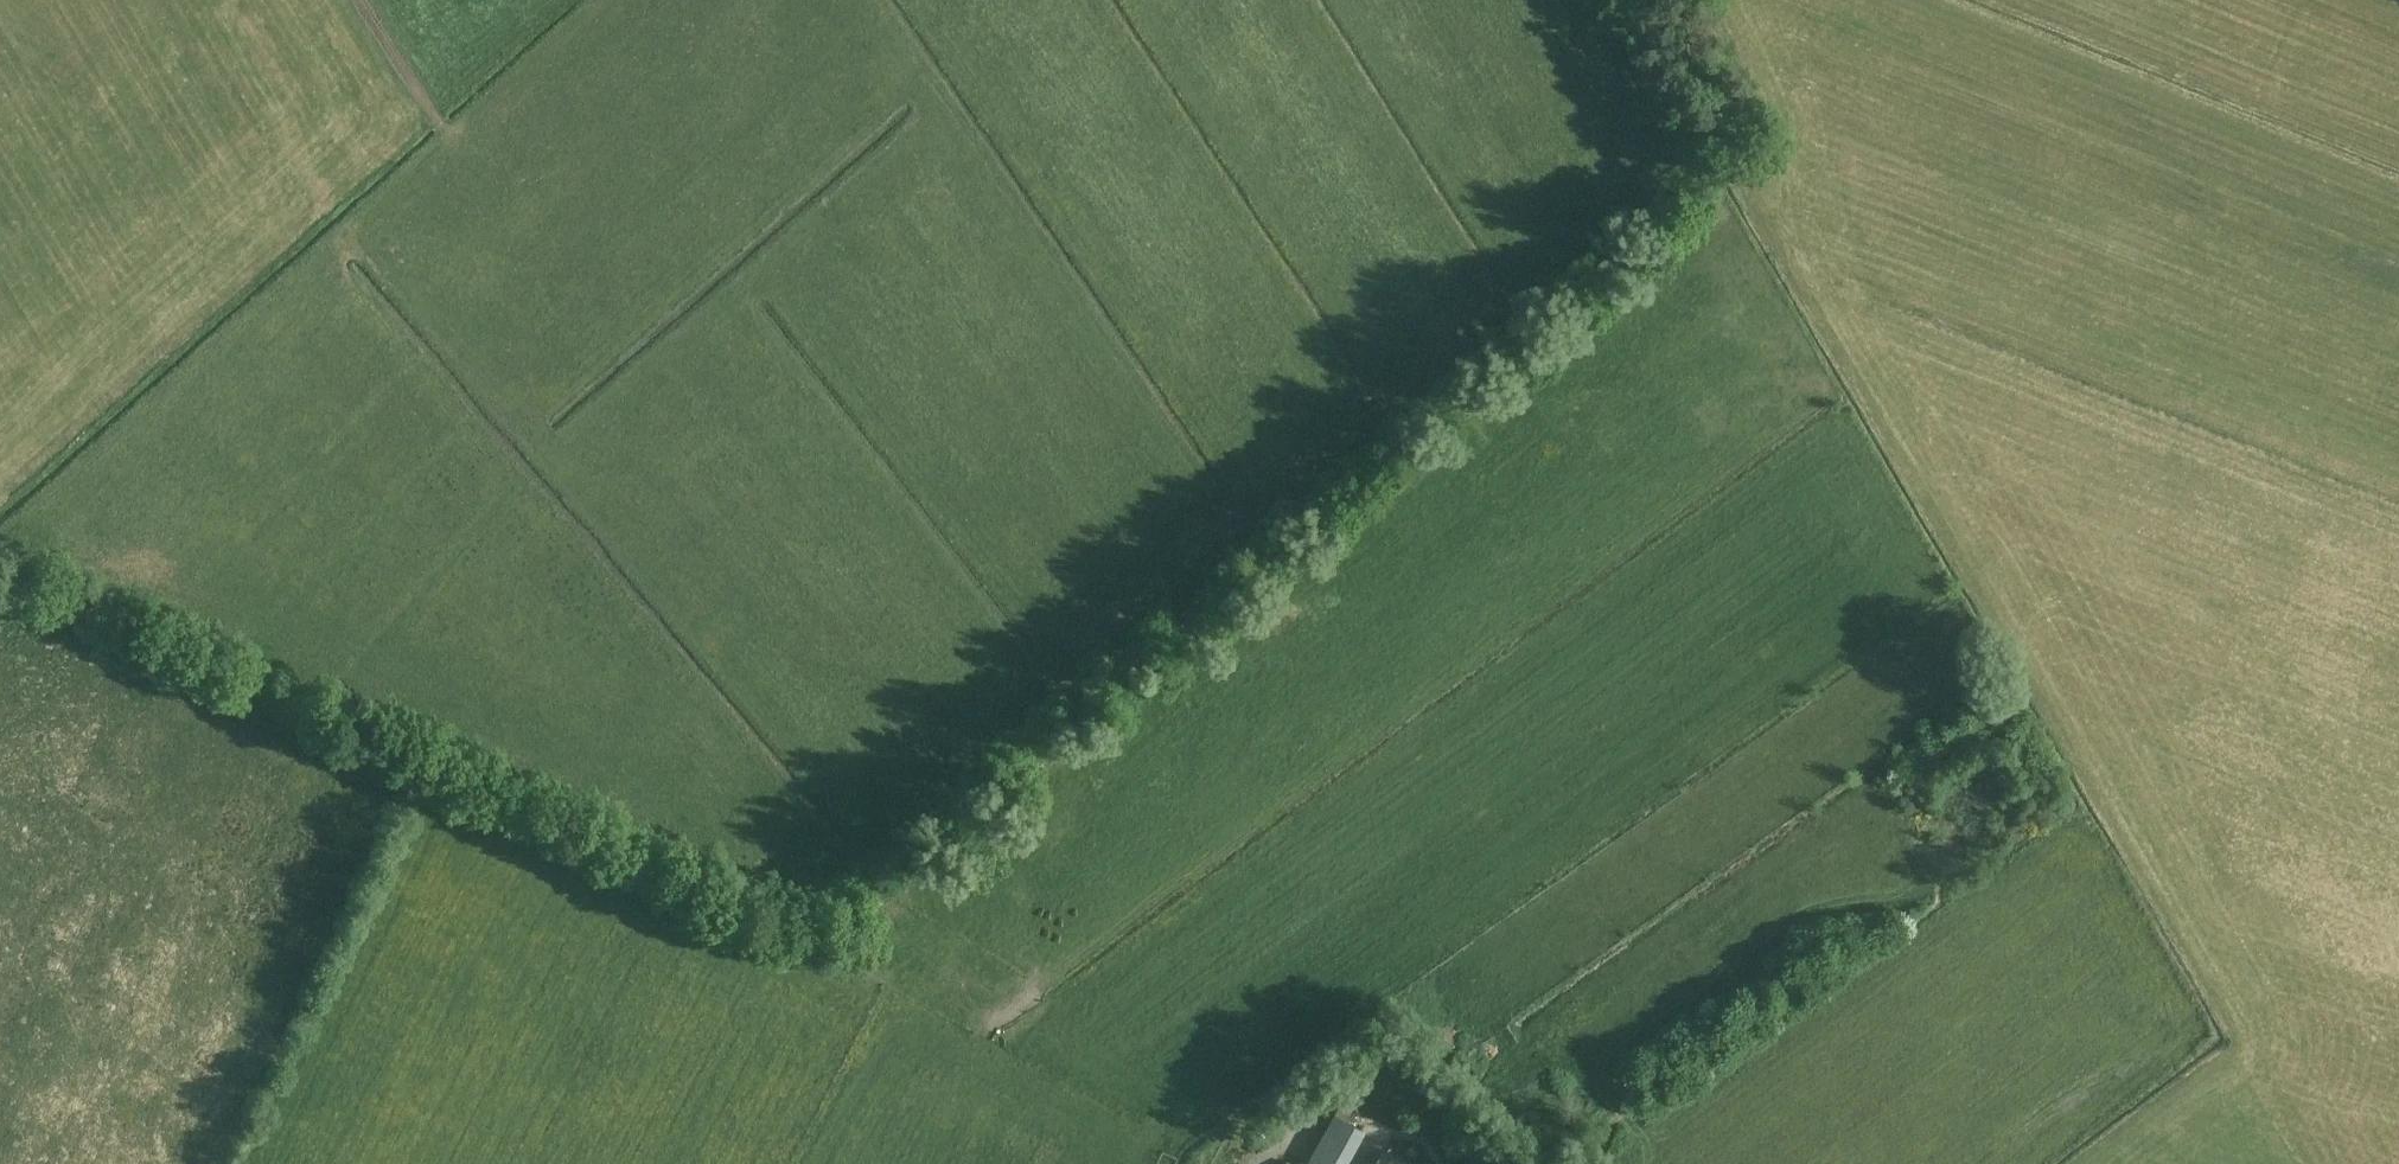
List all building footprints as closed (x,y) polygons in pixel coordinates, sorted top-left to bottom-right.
[(1311,1163),(1347,1163),(1365,1131),(1345,1120),(1351,1107),(1340,1101),(1333,1114),(1336,1115),(1311,1163)] [(1378,1163),(1409,1163),(1384,1152),(1378,1163)]
